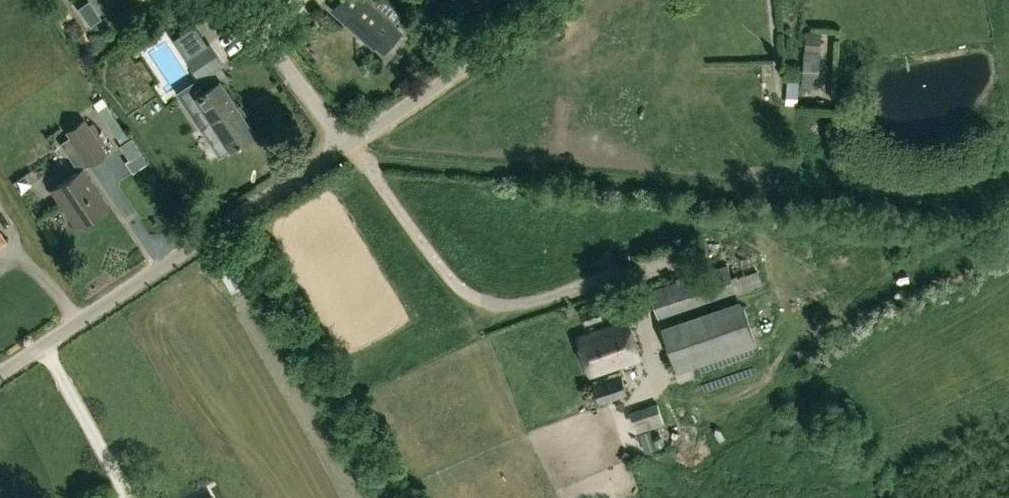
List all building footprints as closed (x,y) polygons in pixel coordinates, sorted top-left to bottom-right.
[(394,25),(366,0),(336,0),(339,3),(332,10),(374,47),(376,45),(384,53),(401,34),(393,26),(394,25)] [(208,44),(186,58),(199,78),(197,80),(204,91),(195,97),(203,109),(196,113),(205,125),(201,128),(219,156),(238,143),(239,145),(256,134),(221,80),(225,78),(217,67),(221,64),(208,44)] [(824,65),(805,66),(807,82),(826,80),(824,65)] [(65,131),(87,165),(107,152),(84,118),(65,131)] [(31,165),(24,170),(39,191),(50,183),(44,173),(40,176),(31,165)] [(80,169),(51,189),(75,226),(105,206),(80,169)] [(753,255),(650,291),(660,319),(763,284),(753,255)] [(665,332),(678,370),(755,343),(742,306),(727,311),(731,324),(685,340),(681,327),(665,332)] [(627,320),(579,336),(592,374),(640,357),(627,320)] [(627,393),(620,374),(595,382),(601,401),(627,393)] [(657,403),(630,412),(637,431),(663,422),(657,403)]
